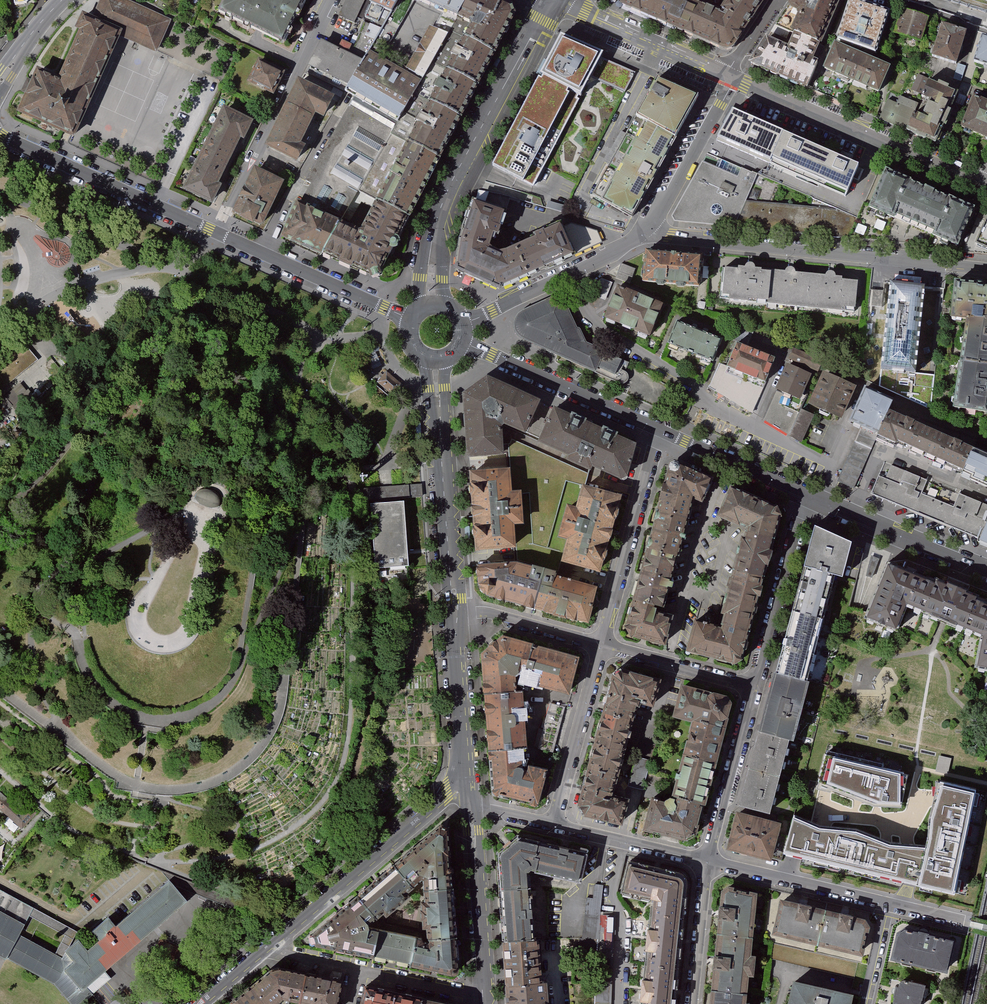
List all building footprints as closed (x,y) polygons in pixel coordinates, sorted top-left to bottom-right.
[(122,0),(101,0),(91,22),(117,34),(155,51),(169,21),(122,0)] [(219,12),(284,44),(292,27),(305,0),(225,0),(219,12)] [(340,16),(356,23),(358,18),(362,19),(363,17),(366,18),(367,17),(375,0),(348,0),(340,16)] [(353,47),(350,53),(365,61),(371,51),(401,0),(375,0),(367,17),(377,22),(376,26),(365,22),(355,48),(353,47)] [(445,11),(461,18),(470,0),(420,0),(445,11)] [(502,0),(470,0),(461,18),(477,26),(470,39),(496,53),(517,13),(513,5),(502,0)] [(624,7),(676,28),(687,0),(627,0),(624,7)] [(747,29),(722,9),(697,0),(687,0),(676,28),(727,50),(736,47),(747,29)] [(722,9),(747,29),(765,0),(726,0),(722,9)] [(797,30),(820,41),(837,0),(793,0),(779,22),(797,30)] [(850,0),(838,38),(876,51),(889,13),(870,7),(850,0)] [(311,185),(299,209),(362,238),(470,39),(477,26),(461,18),(445,11),(436,28),(432,26),(407,71),(371,51),(365,61),(350,86),(347,91),(356,98),(307,182),(311,185)] [(909,15),(903,13),(897,32),(921,40),(927,20),(909,15)] [(91,22),(80,18),(76,27),(73,26),(71,32),(78,35),(57,84),(35,74),(32,81),(28,79),(22,94),(25,96),(17,114),(70,137),(117,34),(91,22)] [(965,32),(942,25),(932,55),(956,63),(960,48),(965,32)] [(811,60),(820,41),(797,30),(789,49),(778,76),(808,89),(819,63),(811,60)] [(565,34),(496,167),(537,189),(547,167),(591,78),(627,93),(637,73),(608,61),(613,53),(565,34)] [(982,38),(975,61),(986,65),(986,39),(982,38)] [(400,243),(400,240),(398,237),(496,53),(470,39),(362,238),(299,209),(284,236),(369,273),(373,278),(383,274),(383,269),(392,249),(394,246),(395,246),(399,245),(400,243)] [(752,65),(778,76),(789,49),(768,39),(752,65)] [(310,67),(350,86),(365,61),(350,53),(353,47),(354,45),(344,40),(340,48),(323,40),(310,67)] [(814,91),(842,102),(863,57),(835,45),(814,91)] [(892,69),(863,57),(842,102),(872,115),(892,69)] [(260,59),(248,83),(276,97),(288,73),(260,59)] [(965,67),(958,64),(953,79),(961,82),(965,67)] [(657,78),(591,197),(632,217),(699,97),(657,78)] [(327,118),(336,98),(300,80),(267,147),(300,163),(307,149),(301,146),(316,113),(327,118)] [(939,87),(929,83),(923,97),(932,101),(924,118),(916,114),(908,132),(936,144),(951,111),(948,110),(955,94),(948,91),(950,88),(940,84),(939,87)] [(976,100),(964,129),(986,138),(986,105),(976,100)] [(881,120),(908,132),(916,114),(889,102),(881,120)] [(251,123),(224,110),(185,190),(211,203),(215,195),(219,188),(216,187),(240,137),(243,138),(247,131),(251,123)] [(769,164),(783,132),(732,111),(719,142),(769,164)] [(821,149),(783,132),(769,164),(807,180),(821,149)] [(860,165),(821,149),(807,180),(846,197),(860,165)] [(738,176),(703,161),(672,215),(674,220),(735,228),(747,201),(759,174),(742,168),(738,176)] [(283,184),(255,170),(235,212),(243,216),(240,220),(253,226),(255,222),(263,226),(283,184)] [(872,207),(896,218),(912,183),(888,173),(872,207)] [(952,201),(912,183),(896,218),(936,235),(952,201)] [(838,210),(747,201),(735,228),(851,238),(859,218),(838,210)] [(975,211),(952,201),(936,235),(959,246),(975,211)] [(500,288),(602,242),(597,231),(573,225),(563,225),(502,254),(489,247),(488,243),(494,229),(498,231),(504,210),(475,202),(462,241),(458,271),(500,288)] [(859,218),(851,238),(944,246),(945,241),(859,218)] [(977,244),(986,248),(986,222),(977,244)] [(702,255),(645,250),(642,281),(699,286),(702,255)] [(630,283),(635,269),(621,264),(616,278),(630,283)] [(750,269),(725,266),(722,299),(857,311),(860,280),(844,279),(844,277),(830,275),(791,272),(750,269)] [(969,326),(986,329),(986,285),(958,281),(953,317),(970,319),(969,326)] [(925,287),(891,283),(882,369),(880,387),(929,409),(935,375),(917,372),(925,287)] [(662,304),(616,285),(602,318),(648,337),(662,304)] [(579,329),(576,328),(562,296),(523,314),(518,320),(517,330),(518,337),(522,341),(552,354),(557,356),(595,374),(595,372),(620,384),(624,385),(627,383),(629,379),(628,375),(625,373),(629,363),(586,343),(579,329)] [(691,353),(700,332),(678,323),(669,344),(691,353)] [(969,326),(962,371),(986,375),(986,329),(969,326)] [(700,332),(691,353),(713,362),(722,341),(700,332)] [(24,341),(0,361),(0,391),(39,359),(24,341)] [(776,359),(738,343),(728,367),(767,383),(776,359)] [(823,363),(792,349),(787,360),(818,374),(823,363)] [(767,383),(728,367),(721,364),(710,388),(753,414),(767,383)] [(813,375),(788,365),(777,390),(802,401),(813,375)] [(388,370),(379,381),(391,391),(400,380),(388,370)] [(962,371),(957,407),(986,411),(986,375),(962,371)] [(854,386),(823,372),(809,402),(841,416),(854,386)] [(468,453),(505,450),(503,420),(528,429),(539,401),(485,377),(464,393),(468,453)] [(25,381),(18,388),(23,393),(29,387),(25,381)] [(802,401),(777,390),(765,420),(803,444),(815,416),(799,408),(802,401)] [(892,404),(866,392),(854,422),(864,425),(879,434),(877,438),(897,447),(898,444),(891,428),(897,414),(890,411),(892,404)] [(621,480),(635,446),(550,411),(536,444),(566,457),(563,463),(588,473),(591,468),(621,480)] [(909,447),(910,444),(919,423),(897,414),(891,428),(898,444),(909,447)] [(973,447),(919,423),(910,444),(964,468),(973,447)] [(879,434),(864,425),(839,482),(856,489),(877,438),(879,434)] [(973,447),(964,468),(962,471),(986,482),(986,453),(973,447)] [(703,506),(713,483),(679,470),(679,467),(676,465),(673,464),(670,466),(668,470),(669,473),(625,632),(631,643),(664,652),(672,621),(654,619),(655,613),(663,614),(694,502),(703,506)] [(986,516),(986,505),(981,503),(959,493),(953,507),(937,501),(921,494),(924,487),(927,481),(891,465),(888,472),(885,479),(876,476),(869,494),(880,498),(957,530),(973,537),(978,538),(986,516)] [(475,551),(515,548),(513,525),(523,524),(520,495),(511,495),(509,471),(469,474),(475,551)] [(374,499),(379,566),(409,564),(404,498),(421,497),(421,492),(420,484),(388,487),(364,489),(365,500),(374,499)] [(574,512),(565,509),(556,539),(565,542),(558,566),(598,577),(620,499),(580,488),(574,512)] [(213,506),(222,507),(223,501),(221,496),(218,492),(213,489),(208,489),(202,490),(198,494),(196,499),(204,504),(213,506)] [(751,532),(749,538),(775,545),(782,520),(779,511),(731,489),(718,519),(740,531),(743,528),(751,532)] [(978,538),(986,542),(986,516),(978,538)] [(854,544),(816,527),(805,570),(837,578),(845,580),(854,544)] [(735,574),(765,580),(775,545),(749,538),(746,544),(744,544),(735,574)] [(879,559),(871,556),(866,575),(872,577),(879,559)] [(917,576),(885,563),(875,590),(864,618),(896,632),(907,604),(944,619),(983,636),(978,666),(986,668),(986,604),(955,591),(917,576)] [(587,627),(597,589),(556,578),(557,574),(517,564),(471,568),(472,581),(474,592),(478,597),(487,601),(587,627)] [(837,578),(805,570),(793,614),(824,623),(837,578)] [(695,620),(687,651),(734,664),(743,659),(765,580),(735,574),(722,619),(725,620),(722,628),(695,620)] [(824,623),(793,614),(777,676),(807,684),(824,623)] [(523,672),(530,674),(538,647),(502,638),(483,654),(487,698),(518,696),(517,677),(523,672)] [(579,658),(538,647),(530,674),(535,676),(534,682),(570,693),(579,658)] [(655,703),(661,678),(622,668),(616,672),(580,806),(586,815),(623,824),(629,800),(612,796),(637,699),(655,703)] [(807,684),(777,676),(758,746),(787,753),(807,684)] [(677,713),(696,718),(686,758),(717,767),(734,701),(731,695),(685,683),(677,713)] [(523,745),(529,744),(525,695),(518,696),(487,698),(492,747),(523,745)] [(567,705),(551,701),(540,747),(555,751),(567,705)] [(523,745),(492,747),(496,787),(499,794),(542,803),(550,769),(533,765),(532,770),(527,769),(525,766),(523,745)] [(787,753),(758,746),(750,776),(779,784),(787,753)] [(828,753),(820,785),(830,789),(854,797),(863,801),(874,805),(878,806),(881,806),(906,807),(912,772),(828,753)] [(700,832),(717,767),(686,758),(675,798),(666,802),(654,799),(647,829),(687,838),(700,832)] [(770,813),(779,784),(750,776),(742,806),(770,813)] [(809,825),(794,817),(786,852),(953,892),(974,793),(941,783),(939,791),(935,805),(931,816),(928,847),(916,846),(898,846),(890,845),(888,845),(878,841),(858,833),(828,831),(821,831),(809,825)] [(2,809),(24,829),(39,812),(29,803),(22,811),(0,792),(0,811),(2,809)] [(779,826),(739,815),(732,842),(736,850),(771,859),(779,826)] [(427,879),(427,885),(456,884),(451,826),(443,822),(395,862),(414,885),(423,877),(427,879)] [(536,869),(543,840),(520,835),(500,851),(502,884),(531,882),(530,870),(532,868),(536,869)] [(582,880),(589,850),(543,840),(536,869),(582,880)] [(414,885),(395,862),(356,894),(376,918),(414,885)] [(623,891),(653,899),(653,906),(682,908),(684,884),(683,880),(682,877),(679,876),(629,864),(623,891)] [(120,928),(113,919),(97,933),(104,942),(92,952),(83,941),(69,953),(78,963),(65,975),(70,965),(64,962),(79,934),(0,892),(0,956),(55,985),(71,1003),(85,1003),(113,981),(108,975),(193,903),(175,882),(120,928)] [(531,882),(502,884),(506,942),(535,940),(531,882)] [(597,883),(595,897),(588,897),(584,938),(599,938),(597,1003),(613,1003),(615,934),(618,934),(618,915),(603,914),(605,885),(597,883)] [(431,939),(460,937),(456,884),(427,885),(431,939)] [(720,932),(752,935),(756,895),(731,889),(725,893),(720,932)] [(369,925),(376,918),(356,894),(311,931),(312,942),(375,956),(380,933),(369,930),(369,925)] [(818,941),(825,910),(784,900),(776,932),(818,941)] [(676,966),(682,908),(653,906),(647,963),(676,966)] [(825,910),(818,941),(862,951),(869,925),(864,919),(825,910)] [(954,942),(905,930),(898,935),(892,961),(947,974),(954,942)] [(746,991),(748,974),(753,974),(755,956),(750,956),(752,935),(720,932),(714,988),(746,991)] [(412,964),(417,941),(380,933),(375,956),(412,964)] [(462,967),(460,937),(431,939),(431,943),(429,945),(417,941),(412,964),(454,974),(462,967)] [(538,940),(535,940),(506,942),(509,988),(543,985),(538,940)] [(647,963),(643,1003),(673,1003),(676,966),(647,963)] [(305,969),(279,964),(271,965),(250,984),(267,1003),(276,1003),(285,997),(299,1000),(305,969)] [(299,1000),(312,1003),(339,1003),(344,977),(305,969),(299,1000)] [(425,992),(367,981),(362,1003),(423,1003),(425,992)] [(796,982),(791,1003),(849,1003),(851,995),(796,982)] [(904,983),(900,984),(896,1003),(899,1003),(921,1003),(924,988),(904,983)] [(250,984),(226,1003),(267,1003),(250,984)] [(509,988),(510,1003),(549,1003),(547,985),(543,985),(509,988)] [(714,988),(712,1003),(749,1003),(745,1003),(746,991),(714,988)] [(459,999),(425,992),(423,1003),(463,1003),(459,999)]
